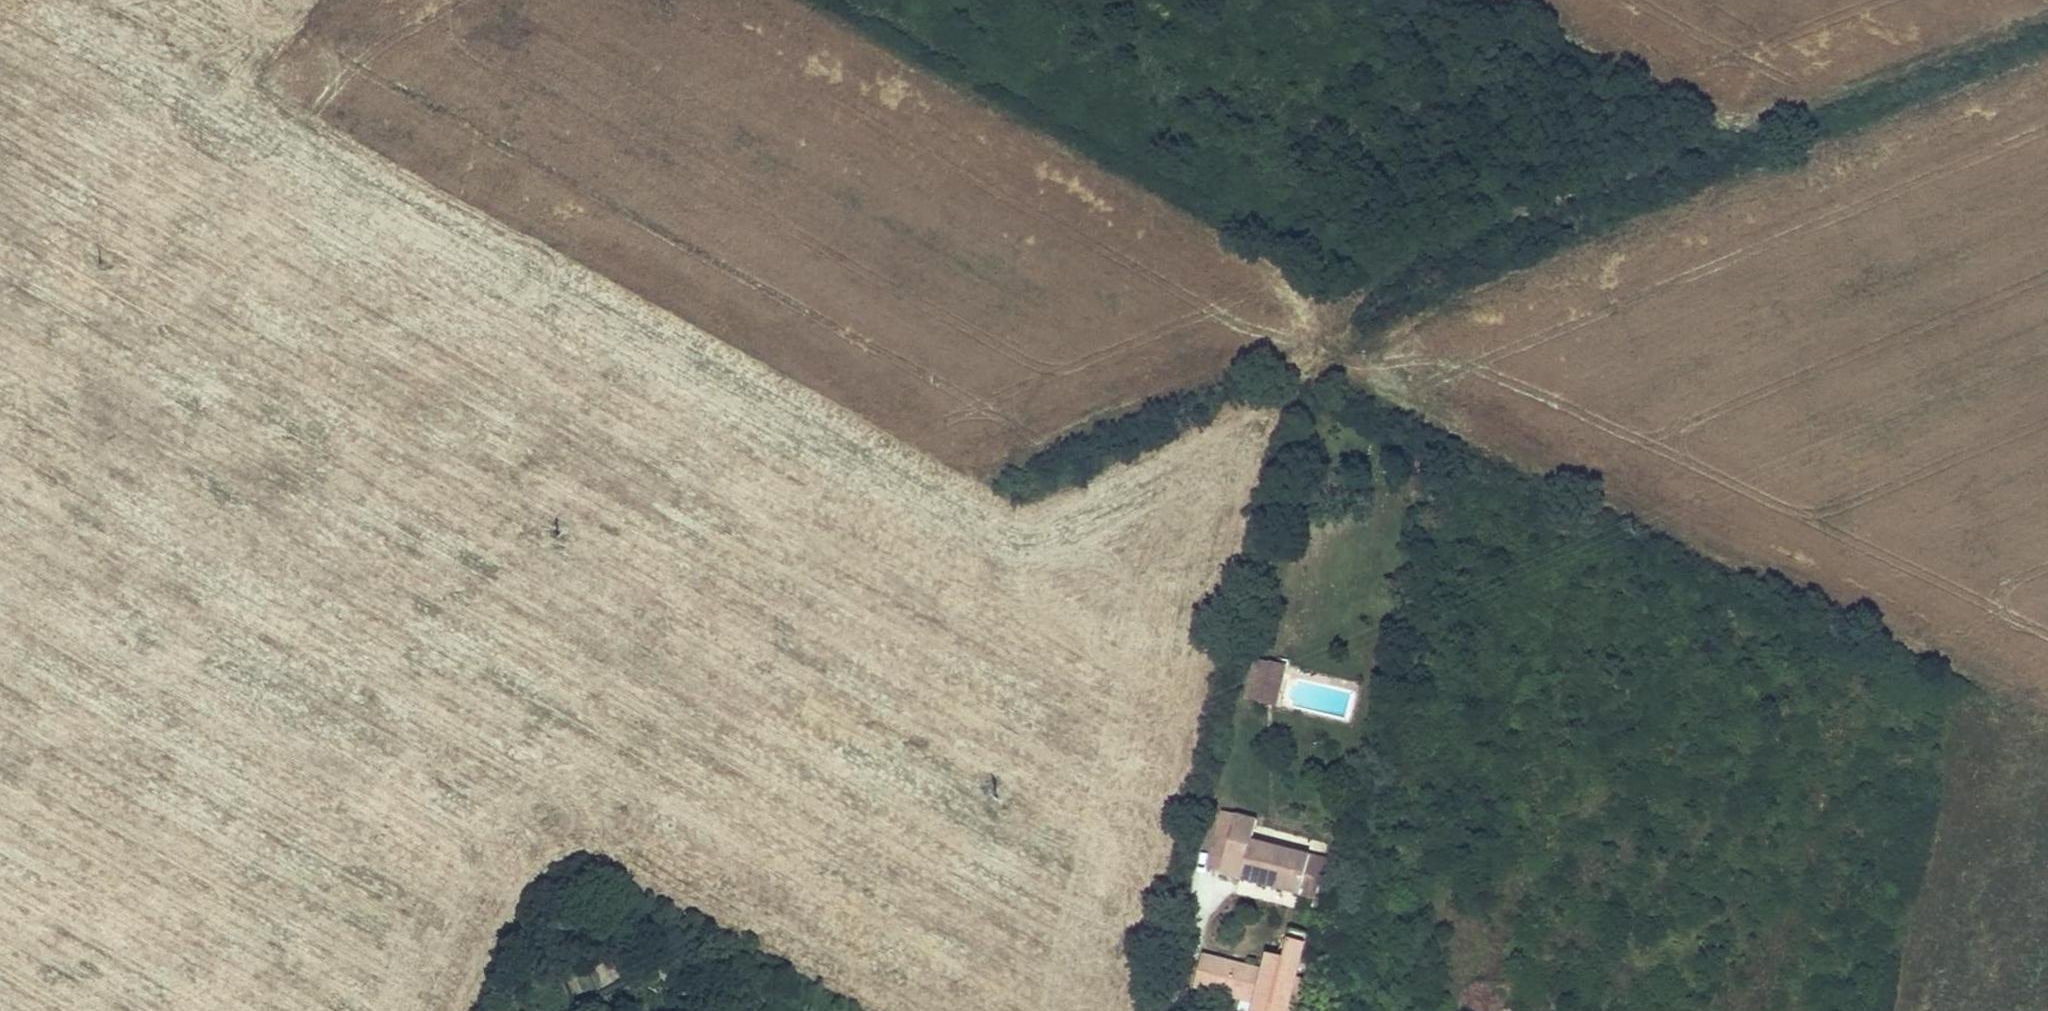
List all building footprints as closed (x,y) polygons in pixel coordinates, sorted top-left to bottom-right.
[(1289,665),(1272,660),(1269,670),(1286,675),(1289,665)] [(1286,675),(1269,670),(1258,703),(1276,708),(1286,675)] [(1221,813),(1207,865),(1223,870),(1236,816),(1221,813)] [(1258,822),(1236,816),(1223,870),(1222,874),(1267,885),(1268,878),(1277,881),(1276,888),(1300,894),(1308,855),(1253,842),(1258,822)] [(1323,859),(1308,855),(1300,894),(1314,898),(1323,859)] [(1276,888),(1277,881),(1268,878),(1267,885),(1276,888)] [(1232,961),(1222,996),(1257,1005),(1278,1010),(1283,1010),(1288,994),(1291,980),(1304,931),(1290,927),(1282,957),(1277,955),(1275,965),(1263,961),(1261,969),(1232,961)] [(1277,955),(1265,952),(1263,961),(1275,965),(1277,955)] [(1232,961),(1204,954),(1195,989),(1222,996),(1232,961)] [(1288,994),(1299,997),(1304,983),(1291,980),(1288,994)] [(1299,997),(1288,994),(1283,1010),(1296,1010),(1299,997)]
